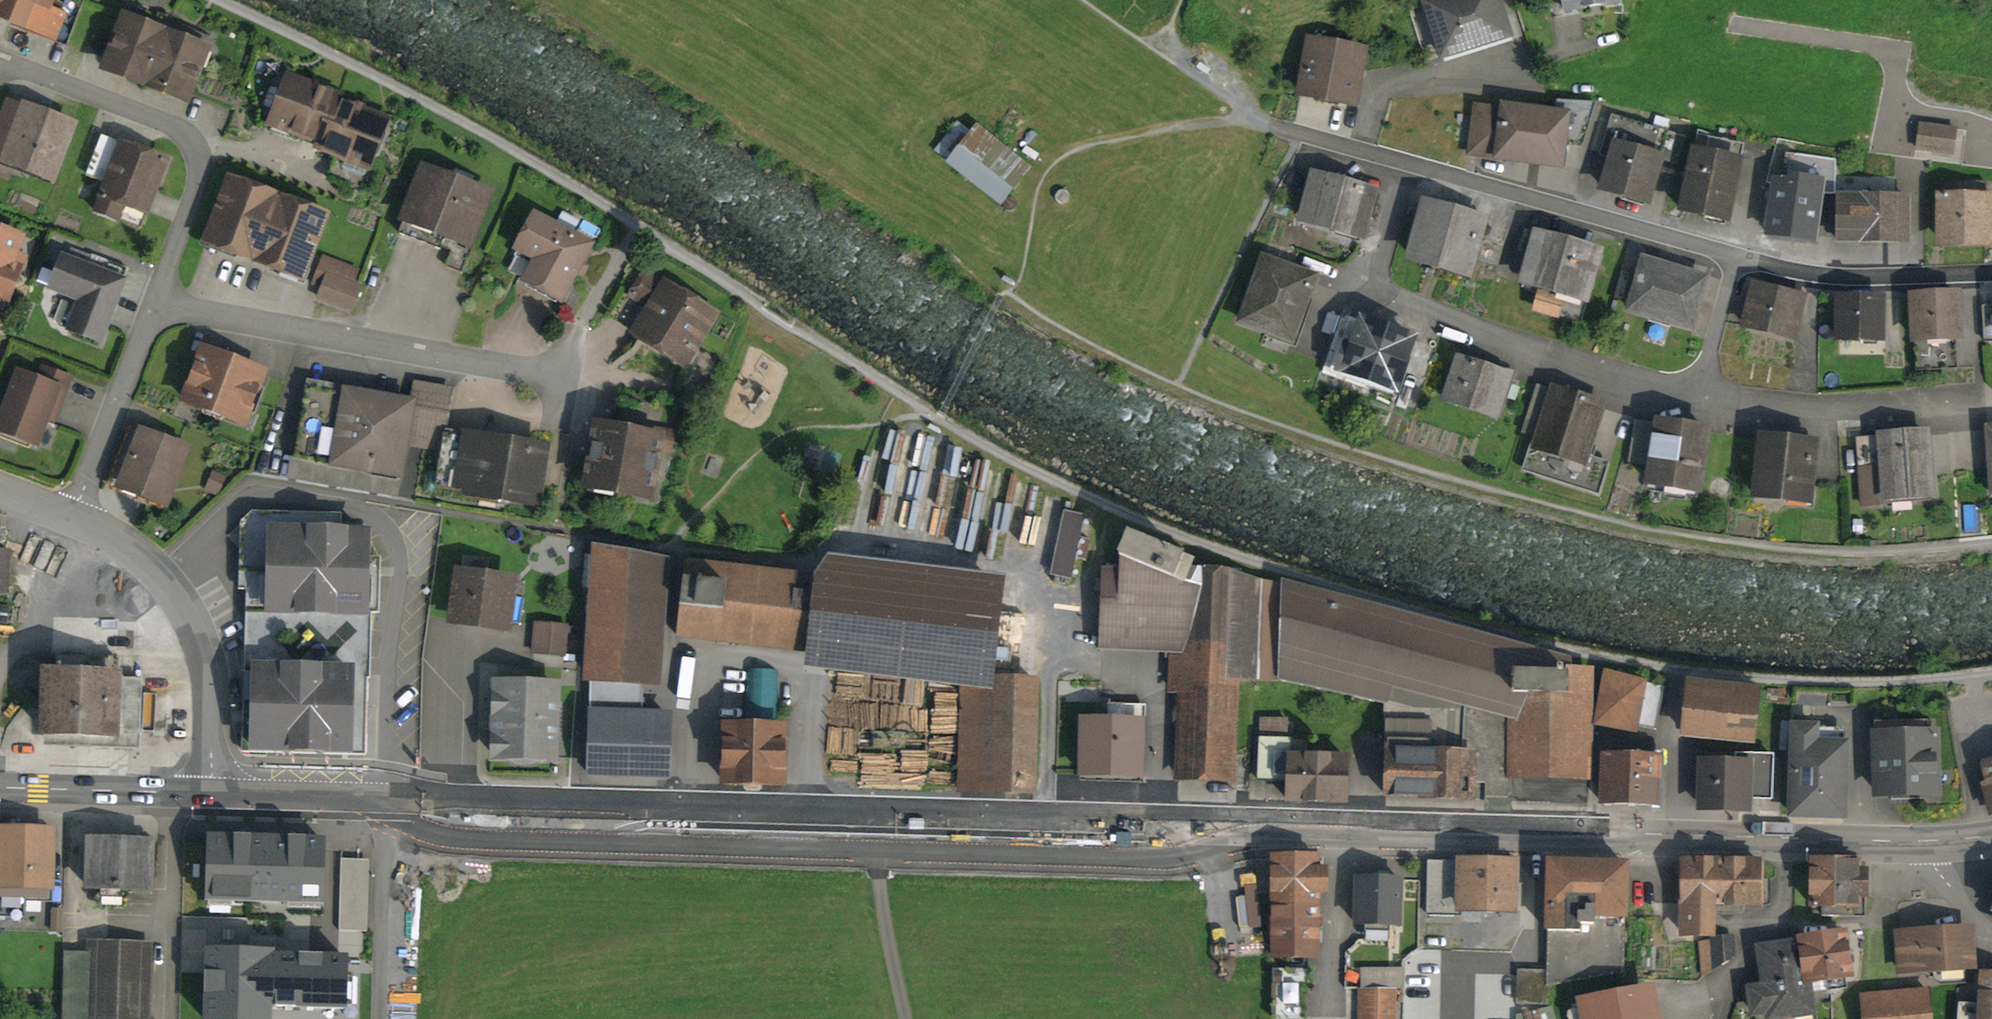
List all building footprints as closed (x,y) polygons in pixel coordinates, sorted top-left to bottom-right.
[(50,29),(61,0),(0,0),(0,11),(50,29)] [(1427,3),(1442,63),(1512,46),(1501,0),(1439,0),(1427,3)] [(1558,15),(1620,7),(1619,0),(1557,0),(1558,15)] [(165,30),(125,15),(107,62),(146,78),(165,30)] [(204,46),(165,30),(146,78),(186,93),(204,46)] [(1370,52),(1307,42),(1297,103),(1359,114),(1370,52)] [(333,119),(340,100),(342,94),(288,74),(270,121),(317,138),(325,116),(333,119)] [(325,116),(317,138),(315,144),(367,163),(385,117),(340,100),(333,119),(325,116)] [(8,101),(0,122),(0,158),(53,177),(72,123),(8,101)] [(1502,103),(1501,113),(1474,109),(1469,148),(1558,161),(1565,112),(1502,103)] [(1957,135),(1925,130),(1922,150),(1955,154),(1957,135)] [(976,132),(944,173),(1000,215),(1031,173),(976,132)] [(1658,152),(1616,139),(1602,183),(1644,196),(1658,152)] [(163,158),(122,143),(98,205),(119,213),(124,198),(144,206),(163,158)] [(1737,160),(1696,151),(1683,209),(1724,218),(1737,160)] [(485,196),(420,170),(400,222),(465,248),(485,196)] [(1369,190),(1315,174),(1303,215),(1356,231),(1369,190)] [(206,240),(252,258),(276,196),(230,179),(206,240)] [(1817,187),(1778,181),(1771,223),(1811,229),(1817,187)] [(1983,188),(1940,189),(1940,242),(1983,242),(1983,188)] [(1902,192),(1838,192),(1838,238),(1902,238),(1902,192)] [(252,258),(299,276),(323,214),(276,196),(252,258)] [(1481,217),(1425,201),(1410,252),(1466,269),(1481,217)] [(587,248),(532,219),(514,253),(537,265),(526,286),(558,303),(587,248)] [(1596,250),(1538,233),(1524,277),(1582,294),(1596,250)] [(0,238),(0,306),(3,307),(16,271),(8,268),(17,244),(0,238)] [(122,277),(63,254),(50,284),(80,296),(70,322),(99,333),(122,277)] [(1311,275),(1263,259),(1242,318),(1290,335),(1311,275)] [(1701,276),(1644,261),(1632,304),(1689,320),(1701,276)] [(353,322),(365,277),(325,265),(312,311),(353,322)] [(1801,298),(1753,287),(1744,327),(1792,338),(1801,298)] [(662,291),(633,340),(686,371),(715,322),(662,291)] [(1953,291),(1915,292),(1917,338),(1954,337),(1953,291)] [(1878,300),(1842,300),(1842,338),(1878,338),(1878,300)] [(1409,340),(1364,324),(1346,375),(1391,390),(1409,340)] [(204,352),(187,396),(240,417),(257,372),(204,352)] [(1505,374),(1459,359),(1446,400),(1492,415),(1505,374)] [(0,422),(0,435),(34,448),(45,421),(52,424),(68,383),(44,373),(40,384),(18,376),(0,422)] [(409,403),(344,392),(333,458),(399,468),(409,403)] [(1599,408),(1553,393),(1535,445),(1581,460),(1599,408)] [(1702,433),(1659,427),(1650,484),(1693,491),(1702,433)] [(656,438),(602,428),(591,487),(645,497),(656,438)] [(139,429),(119,484),(164,500),(184,445),(139,429)] [(541,447),(470,435),(461,486),(532,498),(541,447)] [(1934,436),(1865,440),(1868,506),(1937,503),(1934,436)] [(1814,444),(1760,438),(1755,498),(1808,503),(1814,444)] [(1063,522),(1051,587),(1074,591),(1087,527),(1063,522)] [(272,529),(269,611),(357,614),(368,614),(370,532),(272,529)] [(1205,574),(1126,540),(1118,564),(1103,568),(1094,654),(1181,663),(1205,574)] [(827,551),(815,571),(806,662),(960,681),(960,670),(992,671),(1004,572),(827,551)] [(12,553),(0,553),(0,605),(12,605),(12,553)] [(594,555),(584,684),(653,690),(663,561),(594,555)] [(689,566),(683,631),(796,641),(802,576),(689,566)] [(506,622),(514,580),(461,571),(453,613),(506,622)] [(1278,586),(1220,578),(1206,611),(1181,663),(1177,788),(1243,788),(1243,685),(1279,685),(1384,707),(1506,722),(1503,689),(1478,643),(1278,586)] [(255,611),(254,657),(355,661),(357,614),(269,611),(255,611)] [(559,630),(533,628),(531,653),(557,655),(559,630)] [(355,661),(254,657),(251,745),(353,748),(355,661)] [(1558,695),(1511,693),(1506,778),(1589,783),(1596,670),(1560,668),(1558,695)] [(992,671),(960,670),(960,681),(957,782),(1030,784),(1033,672),(992,671)] [(110,674),(48,671),(46,731),(107,734),(110,674)] [(1669,685),(1604,673),(1599,698),(1664,711),(1669,685)] [(750,724),(774,727),(779,683),(756,680),(750,724)] [(550,760),(551,687),(495,686),(495,760),(550,760)] [(1761,698),(1683,689),(1679,723),(1757,733),(1761,698)] [(665,713),(593,712),(592,769),(664,770),(665,713)] [(1143,722),(1084,720),(1082,775),(1140,777),(1143,722)] [(1260,723),(1259,737),(1288,739),(1289,726),(1260,723)] [(1933,730),(1877,732),(1879,791),(1936,789),(1933,730)] [(721,734),(721,789),(780,789),(780,734),(721,734)] [(1821,736),(1792,736),(1793,813),(1851,813),(1850,750),(1825,750),(1821,736)] [(1263,739),(1260,753),(1286,757),(1288,743),(1263,739)] [(1474,765),(1387,764),(1387,806),(1474,806),(1474,765)] [(1350,765),(1287,765),(1287,806),(1350,806),(1350,765)] [(1665,766),(1602,766),(1602,812),(1665,812),(1665,766)] [(1983,770),(1991,800),(1991,768),(1983,770)] [(1759,770),(1704,769),(1703,815),(1758,816),(1759,770)] [(373,824),(353,824),(352,865),(372,865),(373,824)] [(1,830),(0,869),(0,886),(44,887),(45,831),(1,830)] [(148,841),(92,839),(90,883),(147,885),(148,841)] [(323,842),(208,839),(206,900),(321,904),(323,842)] [(1316,859),(1274,859),(1275,908),(1316,907),(1316,859)] [(1513,859),(1460,859),(1460,907),(1513,907),(1513,859)] [(1758,861),(1686,859),(1684,929),(1709,930),(1710,897),(1757,899),(1758,861)] [(1619,867),(1550,864),(1548,927),(1580,928),(1581,914),(1617,915),(1619,867)] [(1862,865),(1813,864),(1812,900),(1861,901),(1862,865)] [(369,939),(369,870),(340,870),(340,940),(369,939)] [(1397,878),(1361,877),(1360,920),(1396,921),(1397,878)] [(1316,907),(1275,908),(1275,956),(1317,956),(1316,907)] [(1965,927),(1900,934),(1903,969),(1969,962),(1965,927)] [(1838,931),(1799,937),(1807,989),(1846,983),(1838,931)] [(182,933),(181,975),(206,976),(207,933),(182,933)] [(1810,1009),(1807,989),(1799,937),(1758,944),(1765,984),(1750,987),(1754,1011),(1768,1009),(1769,1016),(1810,1009)] [(149,949),(89,946),(87,1018),(146,1018),(149,949)] [(207,952),(206,1018),(269,1018),(269,1007),(344,1009),(345,960),(270,958),(270,954),(207,952)] [(1982,973),(1979,1018),(1991,1018),(1991,973),(1982,973)] [(1582,1000),(1585,1018),(1655,1018),(1649,988),(1582,1000)] [(1362,990),(1361,1018),(1392,1018),(1392,991),(1362,990)] [(1863,995),(1865,1018),(1926,1018),(1924,990),(1863,995)]
